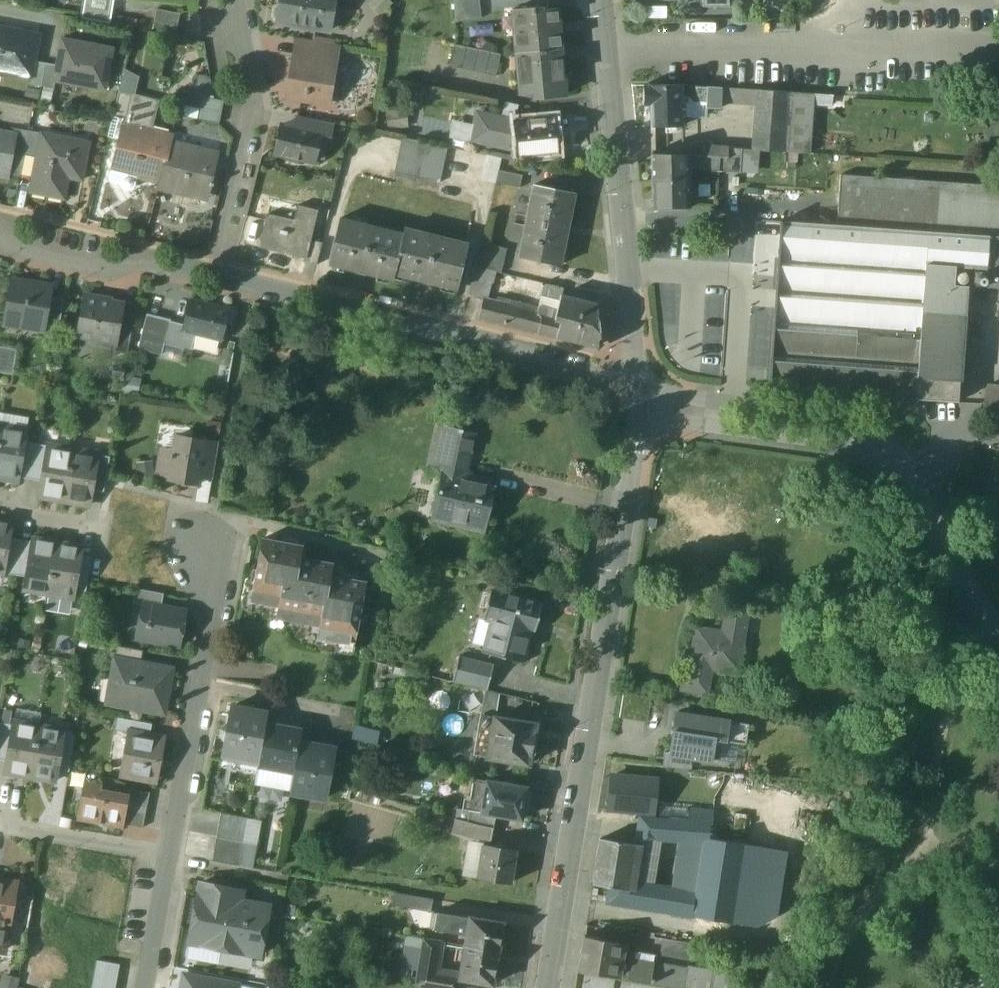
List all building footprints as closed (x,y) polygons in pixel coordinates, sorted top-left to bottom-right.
[(113,0),(85,0),(82,18),(109,23),(113,0)] [(280,6),(274,9),(273,16),(277,22),(284,23),(283,24),(328,31),(331,11),(329,10),(331,0),(281,0),(280,6)] [(454,21),(481,19),(479,0),(453,0),(454,21)] [(542,7),(512,10),(516,53),(560,49),(556,8),(542,9),(542,7)] [(179,14),(156,9),(154,21),(177,26),(179,14)] [(177,26),(154,21),(151,33),(175,37),(177,26)] [(0,28),(0,71),(30,77),(31,77),(34,62),(38,35),(0,28)] [(112,50),(61,40),(56,66),(53,81),(54,81),(104,91),(112,50)] [(337,45),(306,40),(303,59),(334,65),(337,45)] [(500,54),(453,44),(449,67),(495,76),(500,54)] [(560,49),(516,53),(519,93),(541,91),(541,97),(564,95),(560,49)] [(303,59),(297,58),(293,78),(290,77),(287,96),(304,99),(305,95),(324,98),(326,86),(330,86),(334,65),(303,59)] [(45,64),(34,62),(31,77),(30,77),(28,84),(41,87),(45,64)] [(56,66),(45,64),(41,87),(53,89),(54,81),(53,81),(56,66)] [(131,93),(136,73),(121,69),(116,89),(131,93)] [(203,94),(208,76),(195,73),(191,91),(203,94)] [(681,86),(644,87),(644,107),(650,107),(650,126),(682,126),(681,117),(686,117),(685,104),(681,104),(681,95),(681,86)] [(707,87),(681,86),(681,95),(687,95),(694,101),(707,102),(707,87)] [(721,88),(707,87),(707,102),(706,109),(720,110),(720,102),(721,88)] [(756,91),(721,88),(720,102),(756,104),(756,91)] [(118,91),(112,117),(125,120),(131,94),(129,93),(118,91)] [(788,93),(756,91),(756,104),(753,150),(783,153),(788,93)] [(155,100),(131,94),(125,120),(126,120),(125,125),(147,131),(148,130),(155,100)] [(201,96),(194,95),(191,108),(198,110),(201,96)] [(223,101),(201,96),(198,110),(196,120),(218,124),(223,101)] [(514,121),(477,114),(474,128),(480,129),(477,141),(517,150),(514,121)] [(332,124),(297,116),(295,129),(294,129),(319,135),(318,139),(319,139),(329,141),(332,124)] [(554,117),(514,121),(517,150),(518,157),(558,152),(557,146),(563,145),(562,133),(556,133),(554,117)] [(125,125),(123,125),(113,166),(135,172),(133,177),(137,178),(159,183),(169,142),(171,136),(148,130),(147,131),(125,125)] [(319,135),(294,129),(295,129),(281,125),(274,154),(285,156),(285,159),(295,161),(297,159),(313,162),(319,139),(318,139),(319,135)] [(9,171),(8,174),(19,176),(23,154),(27,132),(13,130),(13,134),(15,135),(9,171)] [(0,132),(0,169),(9,171),(15,135),(13,134),(0,132)] [(41,135),(27,132),(23,154),(37,157),(41,135)] [(89,143),(41,134),(41,135),(37,157),(30,193),(64,200),(68,179),(82,182),(89,143)] [(424,143),(401,138),(394,174),(416,178),(424,143)] [(218,154),(169,142),(159,183),(158,189),(183,195),(184,195),(186,190),(206,195),(208,195),(218,154)] [(447,148),(424,143),(416,178),(440,183),(447,148)] [(728,149),(702,147),(703,156),(704,157),(726,158),(728,158),(728,149)] [(687,156),(650,155),(651,181),(688,182),(688,169),(687,156)] [(500,159),(486,156),(481,180),(495,184),(498,170),(500,159)] [(703,156),(687,156),(688,169),(719,172),(719,170),(719,158),(704,157),(703,156)] [(135,172),(113,166),(110,180),(111,182),(123,185),(124,188),(126,190),(130,190),(133,188),(135,186),(135,182),(137,178),(133,177),(135,172)] [(523,175),(498,170),(496,183),(520,188),(523,175)] [(840,176),(836,225),(988,236),(998,236),(998,187),(840,176)] [(688,182),(651,181),(651,208),(688,208),(688,182)] [(574,193),(533,185),(519,257),(560,265),(566,235),(567,236),(569,224),(568,224),(574,193)] [(206,195),(186,190),(184,195),(183,195),(182,201),(204,206),(206,195)] [(294,221),(267,215),(259,248),(304,259),(306,259),(310,241),(317,211),(297,207),(294,221)] [(737,217),(736,256),(766,256),(767,217),(737,217)] [(403,234),(340,219),(329,265),(392,280),(393,274),(403,234)] [(951,285),(953,266),(986,270),(988,236),(836,225),(779,221),(767,388),(955,402),(957,380),(959,381),(960,369),(958,369),(962,324),(964,324),(965,314),(967,286),(951,285)] [(468,244),(404,229),(403,234),(393,274),(457,290),(468,244)] [(988,236),(986,270),(985,274),(987,274),(985,287),(998,287),(998,236),(988,236)] [(321,243),(310,241),(306,259),(304,259),(303,263),(315,266),(321,243)] [(507,249),(480,243),(474,267),(493,271),(501,273),(507,249)] [(493,271),(474,267),(467,296),(483,301),(483,300),(486,300),(493,271)] [(985,274),(974,273),(973,286),(985,287),(987,274),(985,274)] [(32,284),(12,280),(6,320),(30,325),(32,318),(42,320),(44,320),(47,303),(43,302),(44,296),(45,286),(43,286),(43,288),(32,286),(32,284)] [(564,288),(544,284),(541,296),(559,300),(561,295),(562,296),(564,288)] [(100,298),(83,295),(76,337),(90,339),(90,341),(115,345),(116,345),(120,324),(123,304),(100,300),(100,298)] [(486,300),(483,300),(483,301),(479,318),(595,347),(601,342),(597,304),(562,296),(561,295),(559,300),(555,318),(551,317),(553,311),(539,307),(538,309),(537,313),(509,306),(486,300)] [(47,303),(44,320),(42,320),(40,332),(57,335),(63,299),(44,296),(43,302),(47,303)] [(229,310),(189,300),(183,325),(181,331),(195,334),(221,341),(229,310)] [(538,309),(510,302),(509,306),(537,313),(538,309)] [(146,314),(137,349),(161,355),(164,343),(170,322),(170,320),(146,314)] [(195,334),(181,331),(183,325),(170,322),(164,343),(191,350),(195,334)] [(120,324),(116,345),(115,345),(114,352),(127,354),(132,326),(120,324)] [(0,347),(0,373),(12,375),(16,350),(0,347)] [(493,488),(464,481),(474,434),(436,425),(426,469),(442,473),(434,510),(471,518),(469,530),(483,533),(493,488)] [(1,426),(0,429),(0,479),(17,481),(24,442),(26,430),(1,426)] [(205,442),(175,436),(172,452),(161,450),(157,473),(168,475),(168,479),(198,485),(199,476),(205,442)] [(24,442),(17,478),(29,480),(35,444),(24,442)] [(217,444),(205,442),(199,476),(211,478),(217,444)] [(48,446),(35,444),(29,480),(41,482),(48,446)] [(72,450),(48,446),(41,482),(39,497),(63,501),(72,450)] [(97,454),(72,450),(63,501),(88,505),(97,455),(97,454)] [(109,457),(97,455),(91,490),(103,492),(109,457)] [(135,460),(135,482),(149,482),(149,460),(135,460)] [(677,563),(711,568),(718,515),(684,510),(677,563)] [(0,521),(0,574),(2,574),(9,537),(11,523),(0,521)] [(20,540),(9,537),(3,573),(14,575),(20,540)] [(57,543),(33,539),(32,542),(26,577),(24,590),(48,594),(57,543)] [(303,552),(297,551),(298,545),(296,545),(296,546),(263,539),(262,539),(262,540),(251,599),(264,601),(263,605),(266,606),(272,607),(272,602),(279,604),(277,615),(304,620),(303,625),(308,626),(309,621),(320,623),(318,635),(327,637),(326,641),(325,641),(333,642),(331,642),(332,638),(339,639),(353,642),(364,582),(363,582),(335,577),(336,570),(330,569),(331,564),(330,563),(329,564),(301,559),(303,552)] [(32,542),(20,540),(14,575),(26,577),(32,542)] [(81,548),(57,543),(48,594),(73,598),(80,555),(81,548)] [(92,557),(80,555),(74,590),(86,592),(92,557)] [(163,594),(135,589),(133,604),(142,606),(143,605),(160,608),(163,594)] [(505,594),(490,591),(484,615),(496,617),(486,654),(523,663),(531,631),(535,632),(542,604),(533,602),(533,600),(505,593),(505,594)] [(160,608),(143,605),(142,606),(140,619),(145,626),(142,639),(178,645),(184,612),(160,608)] [(721,632),(695,628),(687,678),(682,677),(680,690),(706,694),(710,668),(737,673),(747,609),(726,605),(721,632)] [(142,651),(117,647),(115,658),(140,663),(142,651)] [(493,665),(458,656),(452,681),(486,691),(487,690),(493,665)] [(140,663),(115,658),(111,680),(113,681),(109,704),(163,714),(171,668),(140,663)] [(487,690),(486,691),(482,716),(494,718),(494,717),(495,717),(499,694),(487,690)] [(267,712),(232,706),(228,724),(221,729),(220,734),(225,741),(223,755),(258,762),(265,724),(267,712)] [(746,724),(676,713),(670,753),(691,756),(711,759),(714,738),(743,742),(746,724)] [(495,717),(494,717),(494,718),(482,716),(475,753),(475,754),(488,756),(488,757),(492,757),(528,763),(530,751),(532,751),(535,737),(533,736),(535,724),(495,717)] [(152,724),(116,718),(113,730),(128,733),(128,732),(149,736),(152,724)] [(39,725),(14,721),(13,725),(7,761),(5,773),(30,777),(39,725)] [(1,723),(0,729),(0,760),(7,761),(13,725),(1,723)] [(301,731),(265,724),(258,762),(257,765),(293,771),(298,742),(301,731)] [(64,730),(39,725),(30,777),(55,781),(57,770),(63,734),(64,730)] [(366,731),(353,728),(351,738),(364,741),(366,731)] [(149,736),(128,732),(128,733),(120,775),(154,781),(156,769),(159,766),(162,754),(159,750),(162,738),(149,736)] [(63,734),(57,770),(68,772),(75,736),(63,734)] [(334,749),(298,742),(293,771),(289,792),(324,798),(334,749)] [(488,756),(475,754),(475,753),(471,752),(468,768),(489,774),(492,757),(488,757),(488,756)] [(670,753),(664,752),(663,767),(689,770),(691,756),(670,753)] [(258,762),(223,755),(220,767),(256,774),(257,765),(258,762)] [(608,808),(654,813),(656,781),(611,776),(608,808)] [(487,781),(474,779),(468,811),(469,811),(481,813),(487,781)] [(526,787),(487,781),(481,813),(495,815),(521,819),(523,806),(527,807),(529,791),(526,791),(526,787)] [(84,789),(79,818),(120,826),(121,824),(123,812),(125,801),(106,798),(106,799),(97,797),(98,791),(84,789)] [(149,793),(127,789),(125,801),(146,804),(149,793)] [(146,804),(125,801),(123,812),(144,816),(146,804)] [(468,811),(456,809),(454,819),(467,823),(469,811),(468,811)] [(688,810),(687,821),(709,823),(711,812),(688,810)] [(481,813),(469,811),(467,823),(479,826),(493,828),(495,815),(481,813)] [(144,816),(123,812),(121,824),(142,828),(144,816)] [(248,818),(220,813),(216,837),(243,842),(248,818)] [(654,818),(637,816),(636,828),(637,828),(637,827),(653,833),(655,836),(683,839),(685,837),(686,830),(687,821),(654,818)] [(493,828),(479,826),(467,823),(454,819),(452,832),(491,840),(493,828)] [(709,823),(687,821),(686,830),(708,832),(709,823)] [(243,842),(216,837),(214,849),(241,854),(243,842)] [(707,838),(705,837),(697,890),(693,916),(729,922),(742,844),(707,838)] [(635,844),(599,838),(592,883),(609,886),(628,888),(630,880),(635,844)] [(241,854),(239,866),(251,868),(255,845),(243,842),(241,854)] [(482,844),(469,842),(464,876),(477,878),(482,844)] [(516,849),(482,844),(477,878),(510,883),(516,849)] [(742,844),(729,922),(750,925),(755,888),(768,890),(774,851),(742,844)] [(241,854),(214,849),(212,861),(239,866),(241,854)] [(697,890),(630,880),(628,888),(609,886),(607,902),(693,916),(697,890)] [(0,882),(0,952),(1,952),(13,884),(0,882)] [(199,883),(189,939),(222,945),(221,949),(259,956),(269,906),(240,900),(241,891),(199,883)] [(432,899),(393,893),(391,905),(430,912),(432,899)] [(292,898),(284,896),(282,904),(290,906),(292,898)] [(502,923),(436,912),(433,930),(466,935),(464,946),(498,951),(502,923)] [(621,944),(584,937),(578,969),(615,976),(618,959),(621,944)] [(441,942),(423,939),(417,972),(435,975),(441,942)] [(690,944),(663,939),(660,954),(687,958),(690,944)] [(498,951),(464,946),(458,979),(460,979),(492,985),(498,951)] [(630,961),(618,959),(615,976),(627,978),(630,961)] [(120,964),(96,960),(94,972),(117,976),(120,964)] [(653,964),(630,960),(630,961),(627,978),(650,982),(653,964)] [(685,971),(653,964),(650,982),(682,987),(685,971)] [(686,966),(685,971),(682,987),(684,987),(732,987),(735,975),(686,966)] [(117,976),(94,972),(91,983),(115,987),(117,976)] [(417,972),(415,986),(429,987),(459,987),(460,979),(458,979),(435,975),(417,972)] [(238,983),(182,974),(180,987),(237,987),(238,983)]
